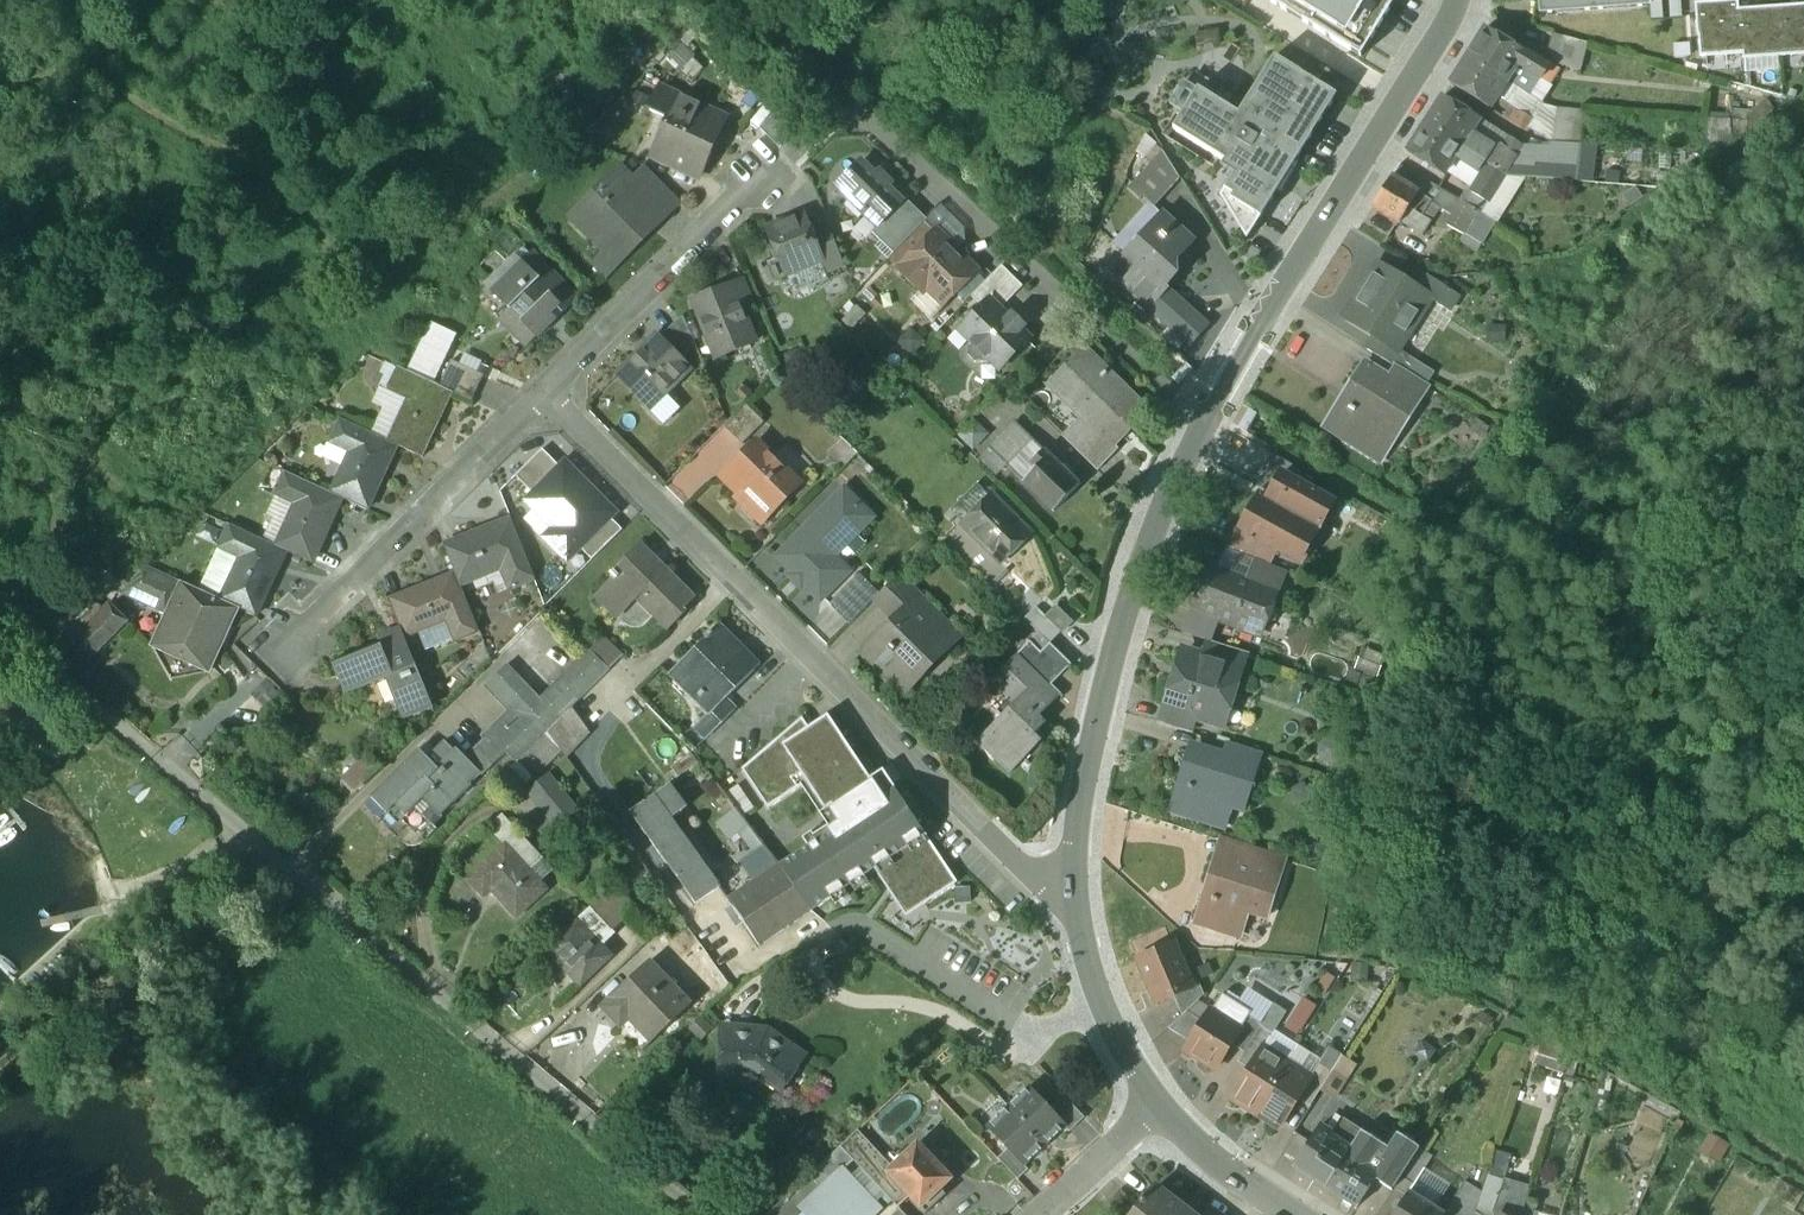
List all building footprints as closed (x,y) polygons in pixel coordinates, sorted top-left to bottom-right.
[(1361,58),(1382,25),(1386,28),(1404,0),(1264,0),(1361,58)] [(1542,14),(1649,8),(1649,0),(1542,0),(1542,14)] [(1686,0),(1672,0),(1672,8),(1656,8),(1656,17),(1685,18),(1686,0)] [(1740,0),(1695,3),(1699,57),(1743,54),(1740,10),(1740,0)] [(1803,57),(1803,6),(1779,7),(1781,58),(1803,57)] [(1744,60),(1781,58),(1779,7),(1740,10),(1743,54),(1744,60)] [(1523,55),(1486,29),(1465,62),(1503,87),(1506,83),(1519,62),(1523,55)] [(1588,44),(1554,34),(1546,62),(1581,71),(1588,44)] [(1537,64),(1523,55),(1519,62),(1533,70),(1537,64)] [(1248,241),(1339,99),(1276,59),(1240,115),(1200,89),(1174,130),(1224,161),(1220,167),(1234,176),(1220,198),(1248,241)] [(1503,87),(1465,62),(1449,86),(1488,111),(1503,87)] [(1533,70),(1519,62),(1506,83),(1516,89),(1529,98),(1547,70),(1537,64),(1533,70)] [(726,120),(661,89),(650,111),(670,121),(653,158),(698,179),(726,120)] [(1529,98),(1516,89),(1507,104),(1509,108),(1517,112),(1532,122),(1542,106),(1529,98)] [(1480,119),(1443,96),(1425,124),(1461,147),(1471,134),(1480,119)] [(1769,105),(1758,111),(1762,118),(1773,111),(1769,105)] [(798,127),(779,109),(761,129),(778,146),(798,127)] [(1583,113),(1558,111),(1553,144),(1579,146),(1583,113)] [(1532,122),(1517,112),(1509,124),(1524,134),(1532,122)] [(1508,137),(1480,119),(1471,134),(1494,148),(1497,143),(1502,146),(1508,137)] [(1760,124),(1728,122),(1730,127),(1735,136),(1760,124)] [(1461,147),(1425,124),(1406,154),(1442,176),(1453,160),(1461,147)] [(1735,136),(1730,127),(1722,133),(1727,141),(1735,136)] [(1721,131),(1709,140),(1715,150),(1727,141),(1722,133),(1721,131)] [(1680,133),(1672,132),(1671,142),(1679,142),(1680,133)] [(1494,148),(1471,134),(1461,147),(1486,163),(1489,165),(1502,146),(1497,143),(1494,148)] [(1502,146),(1489,165),(1506,176),(1524,147),(1508,137),(1502,146)] [(1553,144),(1524,147),(1506,176),(1527,178),(1574,182),(1579,146),(1553,144)] [(1486,163),(1461,147),(1453,160),(1477,176),(1486,163)] [(1162,152),(1135,185),(1157,205),(1180,180),(1162,152)] [(1678,159),(1668,168),(1673,175),(1684,166),(1678,159)] [(875,175),(861,162),(836,187),(850,201),(846,204),(861,219),(864,215),(878,228),(879,229),(904,204),(903,202),(890,189),(893,186),(878,172),(875,175)] [(1461,202),(1399,165),(1390,179),(1417,195),(1439,208),(1452,216),(1461,202)] [(1489,165),(1470,195),(1489,204),(1506,176),(1489,165)] [(669,195),(645,171),(634,182),(658,206),(669,195)] [(634,182),(626,173),(604,195),(600,191),(572,218),(604,250),(610,256),(615,260),(674,201),(669,195),(658,206),(634,182)] [(1506,176),(1489,204),(1483,214),(1495,221),(1499,223),(1527,178),(1506,176)] [(1417,195),(1390,179),(1372,208),(1398,225),(1400,222),(1417,195)] [(1635,190),(1623,198),(1629,206),(1641,198),(1635,190)] [(1439,208),(1417,195),(1400,222),(1422,236),(1439,208)] [(1489,204),(1470,195),(1465,204),(1476,211),(1477,211),(1483,214),(1489,204)] [(927,220),(906,200),(903,202),(904,204),(879,229),(878,228),(872,234),(893,254),(925,222),(927,220)] [(1465,204),(1461,202),(1452,216),(1445,227),(1462,237),(1477,211),(1476,211),(1465,204)] [(961,230),(939,208),(927,220),(925,222),(935,232),(955,253),(964,244),(961,230)] [(805,214),(769,228),(775,244),(773,250),(775,258),(782,261),(788,274),(822,260),(823,260),(815,240),(805,214)] [(1162,217),(1127,256),(1140,268),(1164,289),(1177,274),(1169,267),(1190,243),(1162,217)] [(893,254),(889,259),(899,269),(935,232),(925,222),(893,254)] [(935,232),(899,269),(922,293),(928,288),(944,305),(976,273),(955,253),(935,232)] [(832,233),(815,240),(823,260),(822,260),(826,271),(844,264),(832,233)] [(604,250),(592,262),(598,267),(610,256),(604,250)] [(533,254),(494,293),(538,337),(577,298),(533,254)] [(610,256),(598,267),(603,272),(615,260),(610,256)] [(1408,284),(1377,264),(1365,283),(1372,288),(1367,296),(1364,294),(1347,321),(1375,338),(1394,350),(1395,348),(1399,351),(1430,301),(1432,298),(1408,284)] [(1023,288),(1001,267),(972,297),(983,308),(990,301),(1000,311),(1023,288)] [(1172,306),(1162,297),(1166,291),(1164,289),(1140,268),(1124,286),(1150,309),(1190,345),(1207,327),(1177,300),(1172,306)] [(1458,295),(1417,270),(1408,284),(1432,298),(1430,301),(1448,311),(1458,295)] [(756,307),(746,281),(734,286),(744,312),(756,307)] [(734,286),(694,302),(708,339),(717,336),(725,356),(757,343),(744,312),(734,286)] [(1000,311),(990,301),(983,308),(961,331),(972,341),(968,346),(967,356),(973,362),(984,362),(988,357),(1000,369),(1029,339),(1000,311)] [(684,318),(680,320),(660,339),(680,361),(695,346),(684,318)] [(660,339),(657,337),(618,375),(647,405),(661,390),(666,394),(690,370),(680,361),(660,339)] [(1394,350),(1375,338),(1367,350),(1397,369),(1398,369),(1407,355),(1399,351),(1395,348),(1394,350)] [(484,376),(452,361),(440,387),(452,393),(472,402),(484,376)] [(1094,361),(1083,372),(1075,364),(1058,381),(1079,402),(1074,407),(1083,416),(1119,451),(1120,449),(1113,442),(1126,427),(1128,429),(1145,411),(1094,361)] [(1365,365),(1327,426),(1363,449),(1377,425),(1394,436),(1418,399),(1389,381),(1390,380),(1365,365)] [(407,398),(387,441),(398,446),(423,457),(452,393),(440,387),(396,367),(386,389),(407,398)] [(1398,369),(1397,369),(1390,380),(1389,381),(1418,399),(1425,387),(1398,369)] [(746,404),(724,426),(744,445),(766,423),(746,404)] [(1119,451),(1083,416),(1073,426),(1109,461),(1119,451)] [(351,452),(332,494),(341,498),(368,511),(398,446),(387,441),(342,420),(331,443),(351,452)] [(973,421),(961,437),(973,446),(986,430),(973,421)] [(1109,461),(1073,426),(1063,437),(1099,471),(1109,461)] [(1026,432),(1016,442),(1009,435),(993,450),(1008,465),(1007,466),(1024,482),(1050,456),(1045,450),(1044,450),(1026,432)] [(801,485),(759,443),(722,479),(739,495),(746,488),(772,514),(801,485)] [(543,449),(516,476),(534,494),(561,467),(543,449)] [(1008,465),(993,450),(983,461),(998,475),(1007,466),(1008,465)] [(1080,485),(1050,456),(1024,482),(1054,512),(1080,485)] [(1299,470),(1275,456),(1268,469),(1281,476),(1292,483),(1299,470)] [(616,513),(566,462),(561,467),(534,494),(546,507),(540,513),(555,528),(545,537),(568,560),(611,518),(616,513)] [(332,494),(286,472),(276,494),(295,503),(275,546),(288,552),(311,563),(341,498),(332,494)] [(1292,483),(1281,476),(1267,501),(1317,528),(1330,504),(1292,483)] [(845,489),(778,558),(793,573),(789,577),(802,589),(806,585),(821,601),(848,574),(832,558),(844,545),(839,541),(852,528),(858,534),(874,518),(845,489)] [(1033,535),(994,496),(963,526),(1002,565),(1033,535)] [(1267,501),(1259,496),(1238,534),(1275,555),(1278,550),(1299,561),(1317,528),(1267,501)] [(611,518),(581,548),(593,560),(623,530),(611,518)] [(511,521),(446,547),(456,573),(460,584),(503,567),(512,587),(534,578),(511,521)] [(275,546),(231,526),(220,548),(242,559),(223,600),(236,607),(258,617),(288,552),(275,546)] [(1275,555),(1238,534),(1229,550),(1257,560),(1270,565),(1275,555)] [(694,598),(641,546),(612,575),(615,578),(597,596),(623,621),(642,602),(669,628),(686,611),(684,608),(694,598)] [(1270,565),(1257,560),(1249,580),(1249,581),(1277,592),(1285,572),(1270,565)] [(139,562),(117,583),(124,591),(146,569),(139,562)] [(1249,580),(1211,566),(1193,610),(1260,636),(1265,623),(1268,624),(1275,622),(1278,614),(1275,607),(1272,606),(1277,592),(1249,581),(1249,580)] [(188,585),(149,568),(148,568),(146,569),(124,591),(123,593),(174,616),(188,585)] [(456,573),(390,600),(401,629),(405,637),(448,619),(456,640),(479,631),(460,584),(456,573)] [(860,575),(830,605),(850,625),(875,600),(880,594),(860,575)] [(919,598),(898,578),(897,578),(880,594),(875,600),(895,619),(909,605),(910,606),(919,598)] [(223,600),(188,585),(174,616),(161,645),(175,671),(210,665),(236,607),(223,600)] [(111,602),(83,631),(84,632),(75,640),(93,659),(131,622),(111,602)] [(910,606),(909,605),(895,619),(864,651),(907,693),(923,675),(916,669),(944,640),(910,606)] [(1062,633),(1037,608),(1025,620),(1050,645),(1062,633)] [(71,619),(62,627),(75,640),(84,632),(83,631),(71,619)] [(712,632),(710,631),(705,637),(706,639),(670,675),(710,714),(711,715),(726,700),(761,664),(720,624),(712,632)] [(401,629),(379,638),(381,642),(335,661),(348,693),(387,677),(390,685),(395,683),(401,697),(396,699),(403,717),(420,710),(419,706),(430,701),(405,637),(401,629)] [(621,656),(601,635),(588,648),(609,668),(621,656)] [(1050,645),(1042,653),(1031,642),(1018,655),(1024,661),(1025,659),(1052,686),(1072,666),(1050,645)] [(1250,654),(1209,642),(1204,658),(1238,668),(1237,669),(1244,671),(1250,654)] [(588,648),(551,684),(562,695),(549,708),(529,728),(540,738),(548,730),(572,707),(576,703),(609,668),(588,648)] [(1204,658),(1185,652),(1167,708),(1194,717),(1220,725),(1237,669),(1238,668),(1204,658)] [(1052,686),(1025,659),(1024,661),(1018,655),(991,681),(1015,705),(978,742),(997,761),(1011,747),(1024,760),(1042,741),(1036,735),(1047,723),(1041,717),(1050,708),(1040,698),(1052,686)] [(549,708),(507,664),(486,684),(520,718),(496,742),(506,752),(516,762),(540,738),(529,728),(549,708)] [(710,714),(695,728),(706,739),(736,710),(726,700),(711,715),(710,714)] [(572,707),(548,730),(563,750),(567,756),(589,731),(572,707)] [(1194,717),(1167,708),(1162,724),(1189,733),(1194,717)] [(871,779),(829,715),(809,728),(783,745),(808,782),(826,811),(833,806),(845,824),(780,867),(781,868),(781,867),(811,912),(811,913),(813,911),(875,870),(925,836),(926,838),(927,837),(928,836),(884,770),(871,779)] [(808,782),(783,745),(809,728),(803,718),(743,770),(768,808),(808,782)] [(540,738),(516,762),(533,780),(563,750),(548,730),(540,738)] [(465,759),(456,750),(454,753),(444,743),(428,760),(419,751),(372,797),(388,812),(395,805),(406,816),(439,784),(455,801),(471,786),(469,784),(480,773),(482,775),(506,752),(496,742),(489,735),(465,759)] [(1258,754),(1231,746),(1227,758),(1254,767),(1258,754)] [(1227,758),(1193,748),(1174,811),(1213,823),(1221,797),(1243,804),(1254,767),(1227,758)] [(692,751),(671,768),(679,778),(700,762),(693,752),(692,751)] [(365,793),(380,766),(360,755),(345,782),(365,793)] [(528,793),(553,830),(582,810),(556,774),(528,793)] [(667,787),(653,797),(670,820),(684,810),(667,787)] [(670,820),(653,797),(630,814),(697,904),(720,887),(670,820)] [(766,848),(736,809),(725,817),(756,856),(766,848)] [(506,844),(520,830),(503,813),(489,827),(506,844)] [(925,836),(875,870),(906,917),(958,883),(927,837),(926,838),(925,836)] [(1252,850),(1224,841),(1220,854),(1248,863),(1252,850)] [(546,889),(506,845),(469,879),(484,895),(491,889),(517,917),(546,889)] [(1283,859),(1252,850),(1248,863),(1279,872),(1283,859)] [(1220,854),(1200,922),(1239,934),(1246,909),(1265,915),(1279,872),(1248,863),(1220,854)] [(781,868),(729,902),(731,906),(725,910),(735,925),(742,920),(758,946),(811,912),(781,867),(781,868)] [(612,956),(579,921),(548,950),(581,985),(612,956)] [(1173,945),(1140,959),(1158,1003),(1174,996),(1192,989),(1191,987),(1173,945)] [(690,1006),(649,962),(610,999),(611,1000),(603,1008),(620,1026),(635,1013),(657,1037),(690,1006)] [(1192,989),(1174,996),(1182,1015),(1204,994),(1199,983),(1191,987),(1192,989)] [(1212,1011),(1241,1029),(1249,1017),(1251,1013),(1222,995),(1212,1011)] [(1266,996),(1252,1015),(1277,1033),(1291,1015),(1266,996)] [(1241,1029),(1212,1011),(1186,1050),(1216,1068),(1232,1045),(1241,1029)] [(1261,1025),(1249,1017),(1241,1029),(1232,1045),(1244,1053),(1261,1026),(1261,1025)] [(770,1031),(722,1025),(720,1068),(742,1069),(749,1059),(763,1069),(760,1074),(778,1088),(802,1055),(770,1031)] [(1244,1053),(1238,1062),(1249,1069),(1262,1049),(1263,1049),(1273,1034),(1261,1026),(1244,1053)] [(1329,1048),(1320,1064),(1333,1071),(1343,1056),(1329,1048)] [(1263,1049),(1262,1049),(1249,1069),(1232,1097),(1258,1113),(1288,1064),(1263,1049)] [(1567,1063),(1538,1055),(1534,1066),(1563,1075),(1567,1063)] [(1574,1065),(1567,1063),(1563,1075),(1570,1077),(1574,1065)] [(1310,1079),(1288,1064),(1258,1113),(1281,1127),(1298,1100),(1311,1079),(1310,1079)] [(1320,1064),(1310,1079),(1311,1079),(1298,1100),(1310,1107),(1333,1071),(1320,1064)] [(1051,1110),(1029,1088),(1009,1107),(1046,1147),(1066,1128),(1067,1127),(1051,1110)] [(1085,1118),(1065,1097),(1051,1110),(1067,1127),(1066,1128),(1070,1132),(1085,1118)] [(1046,1147),(1009,1107),(988,1127),(1009,1149),(1025,1166),(1046,1147)] [(1371,1119),(1352,1107),(1343,1121),(1362,1133),(1363,1131),(1371,1119)] [(1343,1121),(1328,1112),(1318,1128),(1330,1136),(1327,1140),(1348,1154),(1362,1133),(1343,1121)] [(1304,1151),(1293,1168),(1326,1189),(1348,1154),(1327,1140),(1330,1136),(1318,1128),(1310,1142),(1304,1151)] [(1385,1145),(1363,1131),(1362,1133),(1376,1142),(1363,1163),(1378,1173),(1374,1180),(1392,1191),(1413,1158),(1420,1147),(1399,1134),(1389,1149),(1385,1146),(1385,1145)] [(1376,1142),(1362,1133),(1348,1154),(1363,1163),(1376,1142)] [(1304,1139),(1298,1148),(1304,1151),(1310,1142),(1304,1139)] [(952,1180),(919,1145),(889,1173),(905,1190),(927,1213),(947,1195),(941,1189),(952,1180)] [(841,1147),(810,1176),(823,1190),(844,1170),(854,1161),(841,1147)] [(1025,1166),(1009,1149),(999,1159),(1018,1180),(1029,1170),(1025,1166)] [(1363,1163),(1348,1154),(1326,1189),(1356,1208),(1374,1180),(1378,1173),(1363,1163)] [(1427,1166),(1413,1158),(1400,1180),(1413,1188),(1425,1169),(1427,1166)] [(1449,1184),(1425,1169),(1413,1188),(1410,1193),(1433,1208),(1449,1184)] [(844,1170),(823,1190),(811,1201),(824,1214),(873,1214),(880,1208),(844,1170)] [(905,1190),(889,1173),(877,1185),(893,1202),(905,1190)] [(1489,1176),(1483,1194),(1482,1193),(1475,1214),(1491,1214),(1504,1182),(1489,1176)] [(1504,1182),(1491,1214),(1522,1214),(1527,1197),(1530,1189),(1504,1182)] [(1465,1183),(1448,1211),(1454,1214),(1475,1214),(1482,1193),(1465,1183)] [(1120,1189),(1106,1202),(1115,1212),(1129,1199),(1120,1189)] [(1154,1189),(1144,1202),(1142,1200),(1139,1204),(1141,1206),(1134,1214),(1187,1214),(1154,1189)] [(1409,1193),(1394,1214),(1444,1214),(1433,1208),(1410,1193),(1409,1193)] [(1527,1197),(1522,1214),(1533,1214),(1538,1200),(1527,1197)]
